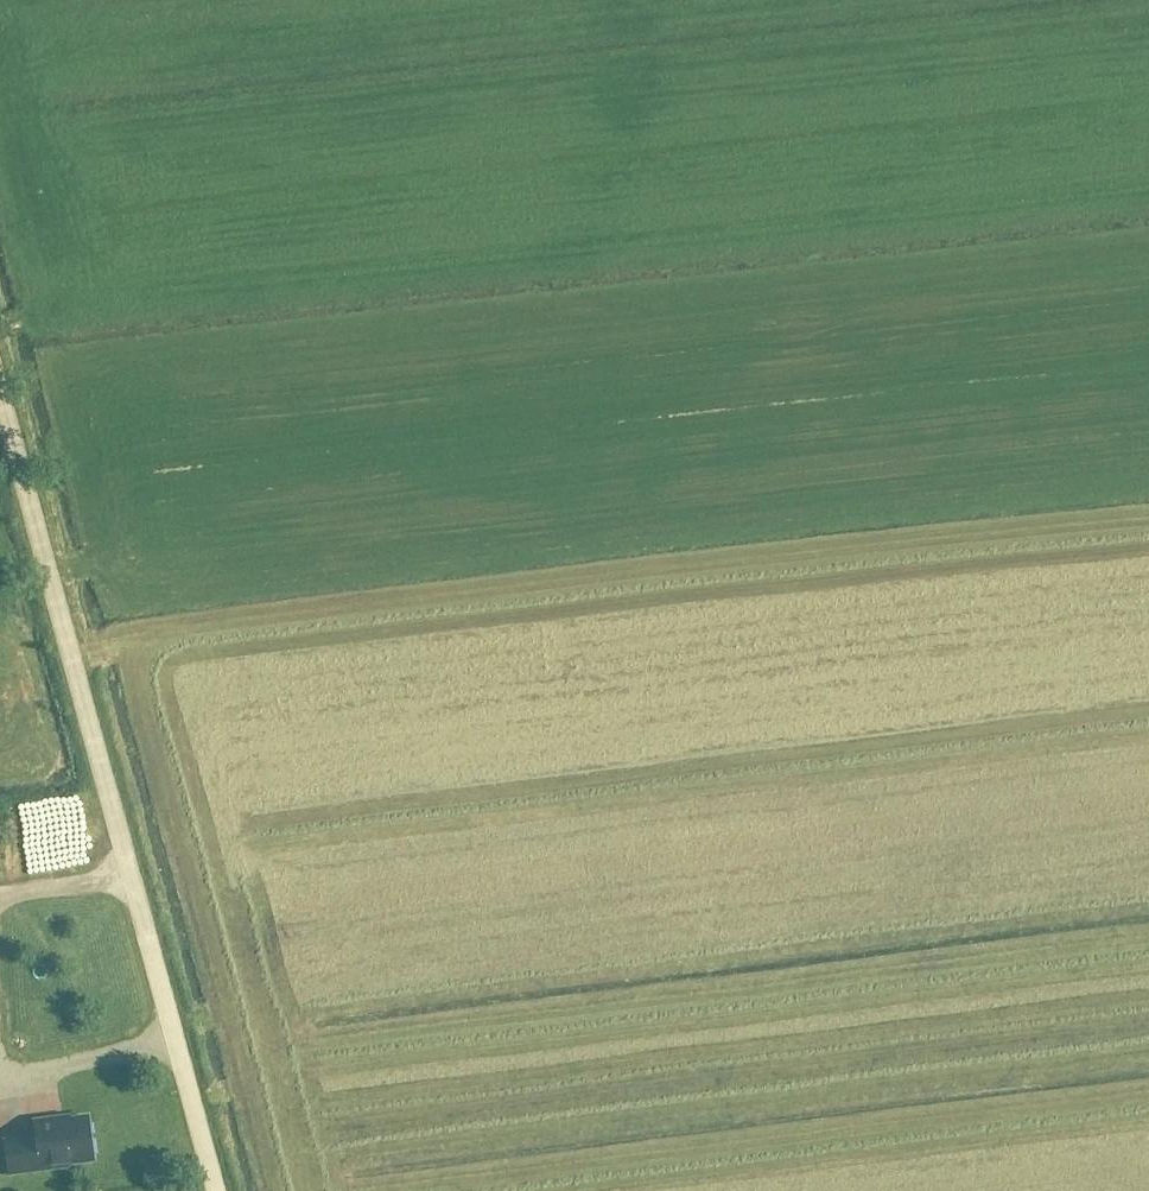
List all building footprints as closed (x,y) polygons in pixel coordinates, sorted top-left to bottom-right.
[(93,1162),(87,1119),(58,1123),(57,1120),(34,1123),(36,1138),(4,1142),(9,1176),(68,1168),(67,1165),(93,1162)]
